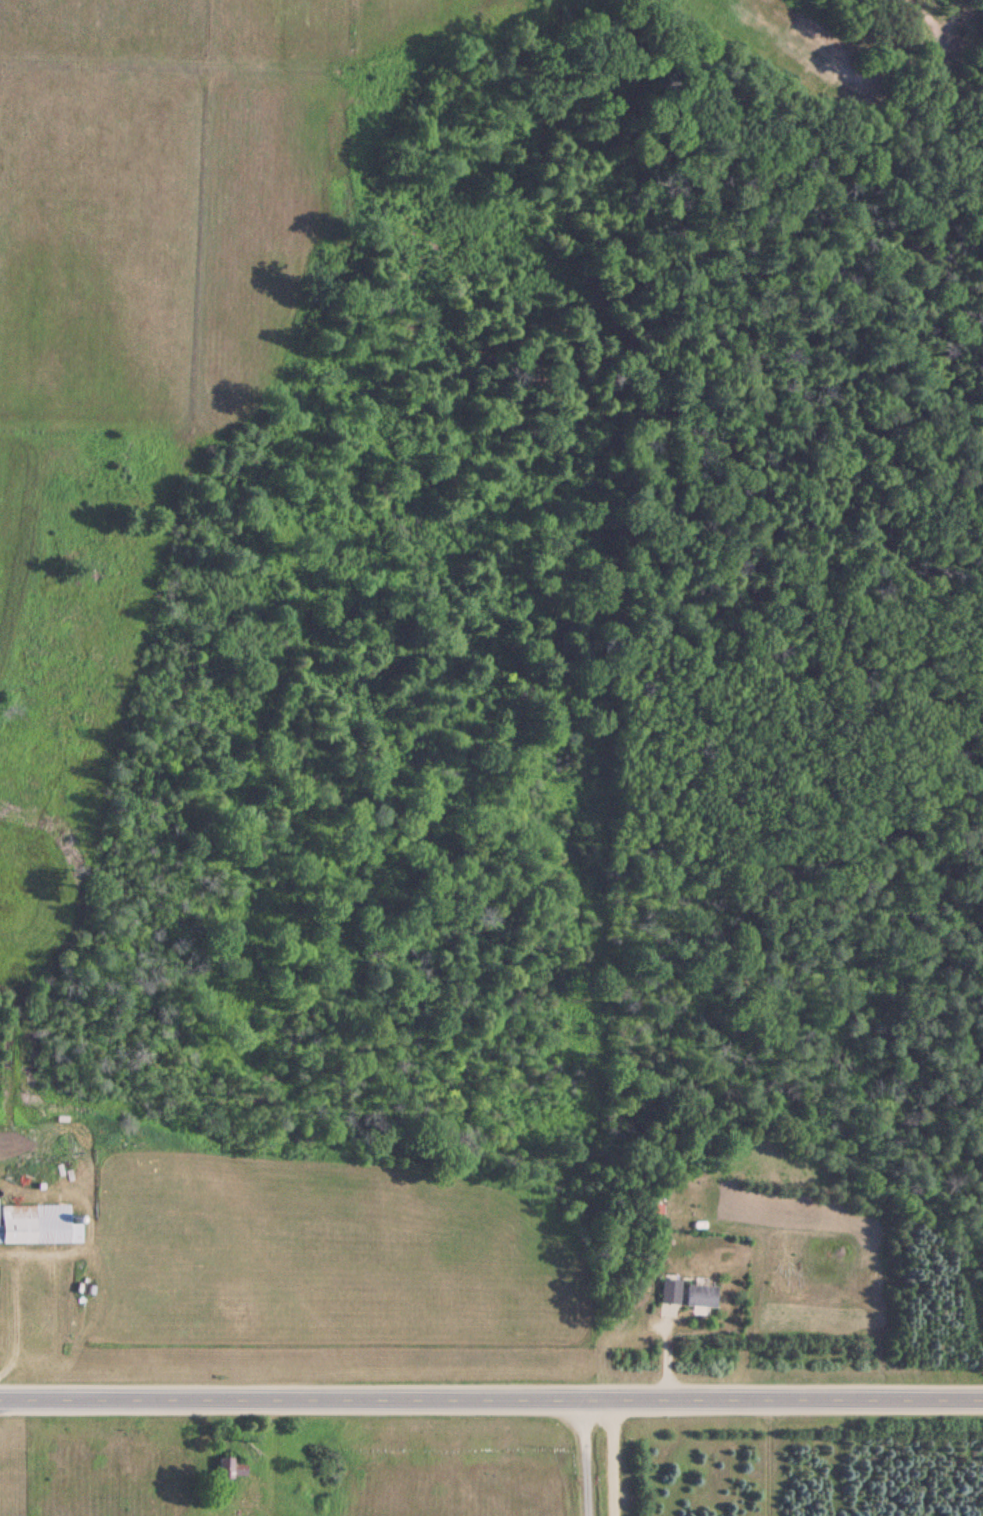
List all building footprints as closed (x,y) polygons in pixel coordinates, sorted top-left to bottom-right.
[(78,1224),(67,1224),(67,1204),(0,1205),(0,1243),(78,1242),(78,1224)] [(680,1280),(659,1279),(659,1305),(714,1306),(714,1285),(680,1285),(680,1280)] [(243,1478),(243,1460),(216,1459),(215,1477),(243,1478)]
